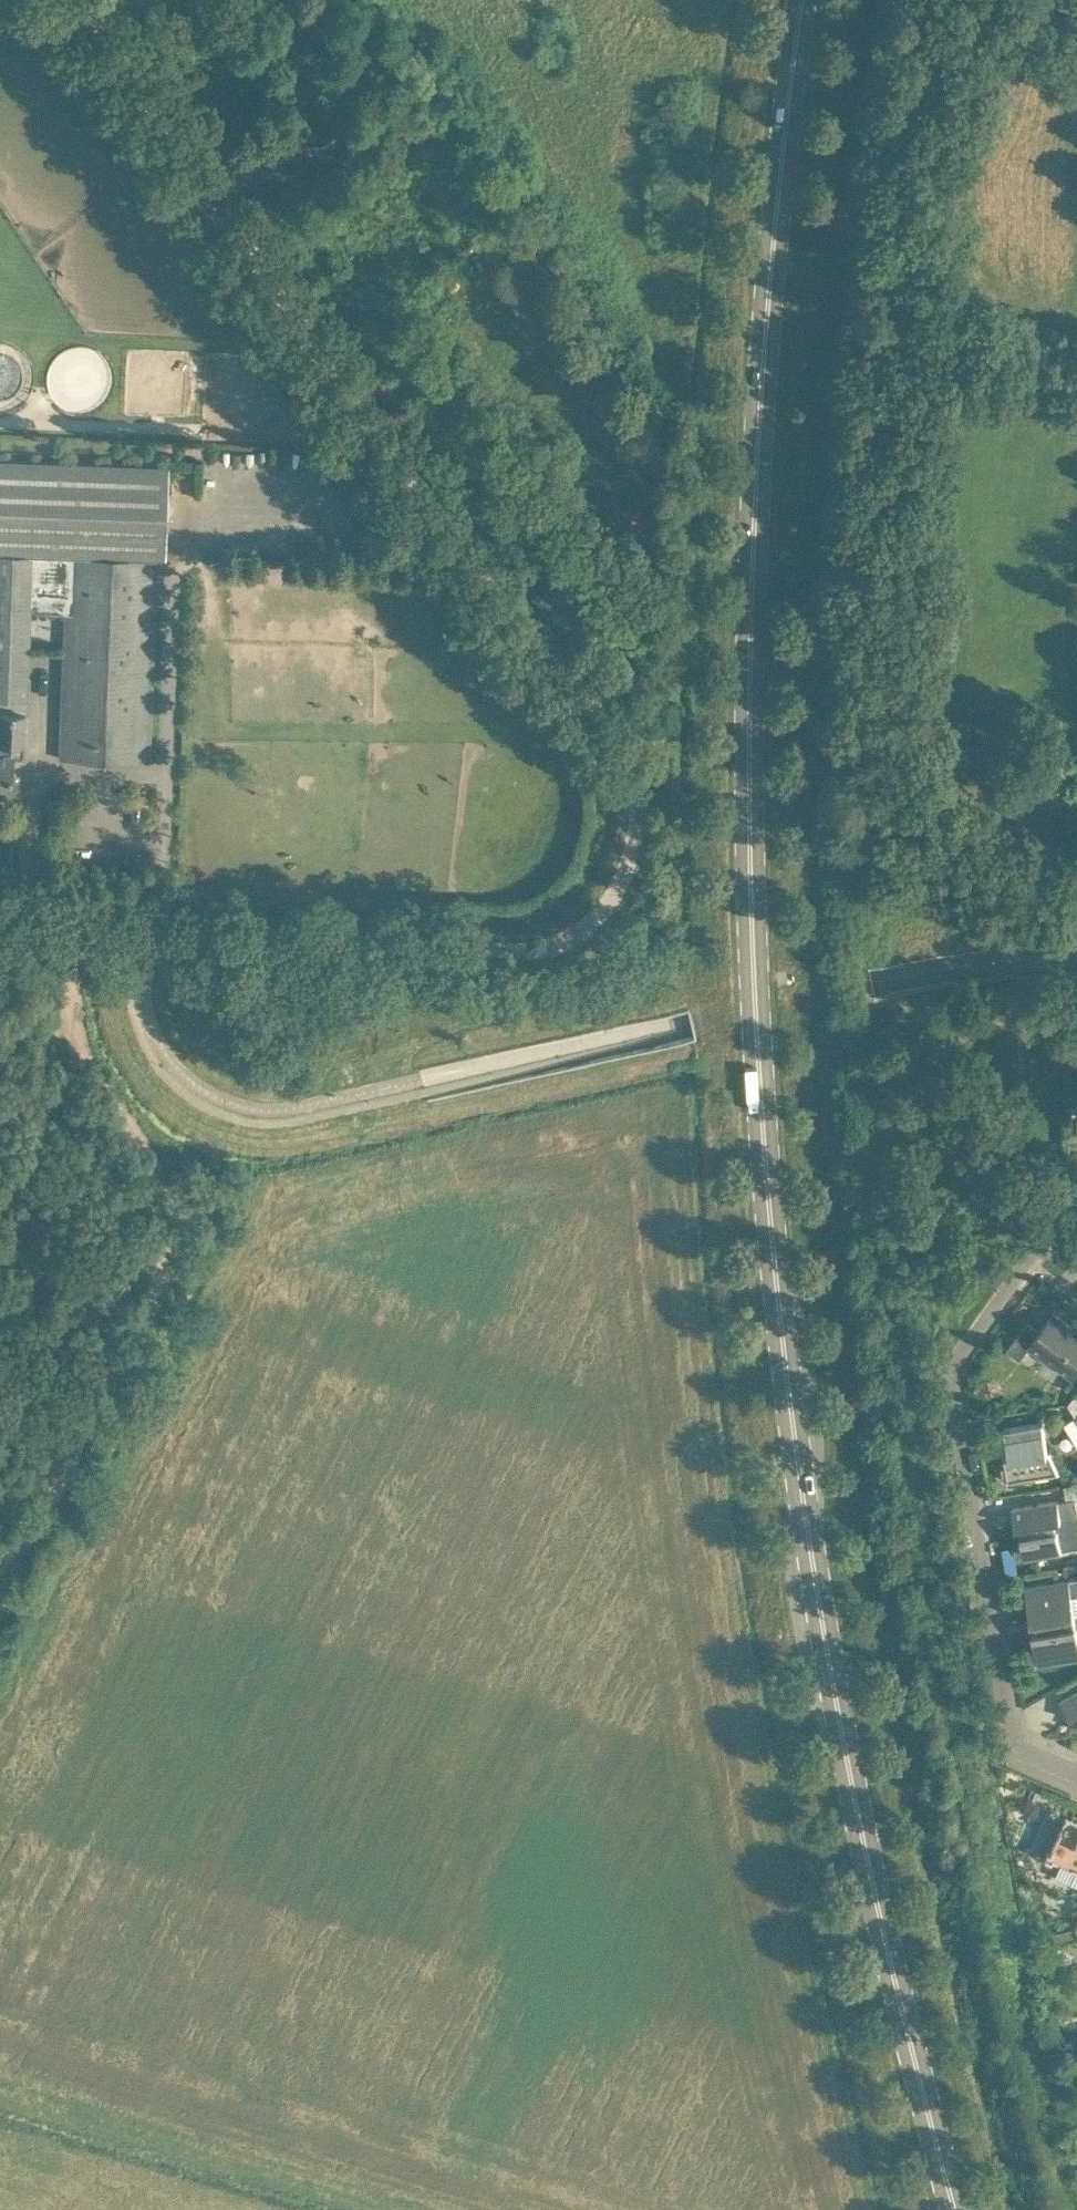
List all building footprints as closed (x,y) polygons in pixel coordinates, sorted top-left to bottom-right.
[(26,697),(29,610),(65,611),(60,756),(150,759),(156,557),(165,557),(168,463),(146,462),(0,456),(0,696),(26,697)] [(14,699),(0,698),(0,711),(13,712),(14,699)] [(11,793),(12,753),(11,753),(12,742),(25,743),(26,714),(0,713),(0,742),(3,742),(2,753),(0,753),(0,793),(11,793)] [(1007,1348),(1020,1358),(1030,1344),(1044,1355),(1045,1353),(1073,1374),(1076,1369),(1076,1329),(1054,1311),(1040,1329),(1029,1320),(1007,1348)] [(1069,1402),(1076,1415),(1076,1416),(1076,1395),(1074,1395),(1069,1402)] [(1076,1415),(1065,1422),(1076,1441),(1076,1416),(1076,1415)] [(1008,1480),(1030,1476),(1059,1471),(1050,1451),(1048,1451),(1043,1420),(1027,1423),(1005,1426),(1008,1442),(1002,1443),(1008,1480)] [(1076,1497),(1076,1482),(1065,1484),(1068,1499),(1076,1497)] [(1062,1518),(1059,1499),(1035,1502),(1013,1506),(1016,1525),(1022,1524),(1024,1533),(1022,1533),(1026,1555),(1047,1551),(1062,1549),(1059,1527),(1057,1528),(1056,1519),(1062,1518)] [(1026,1585),(1032,1620),(1037,1619),(1038,1627),(1033,1628),(1039,1663),(1076,1657),(1076,1576),(1026,1585)] [(1060,1700),(1071,1718),(1076,1714),(1076,1690),(1060,1700)] [(1065,1815),(1050,1852),(1047,1851),(1044,1857),(1051,1860),(1052,1857),(1076,1868),(1076,1820),(1065,1815)] [(1052,1933),(1055,1942),(1064,1939),(1065,1940),(1076,1936),(1076,1922),(1075,1926),(1052,1933)] [(1055,1942),(1031,1950),(1035,1968),(1070,1957),(1064,1939),(1055,1942)]
